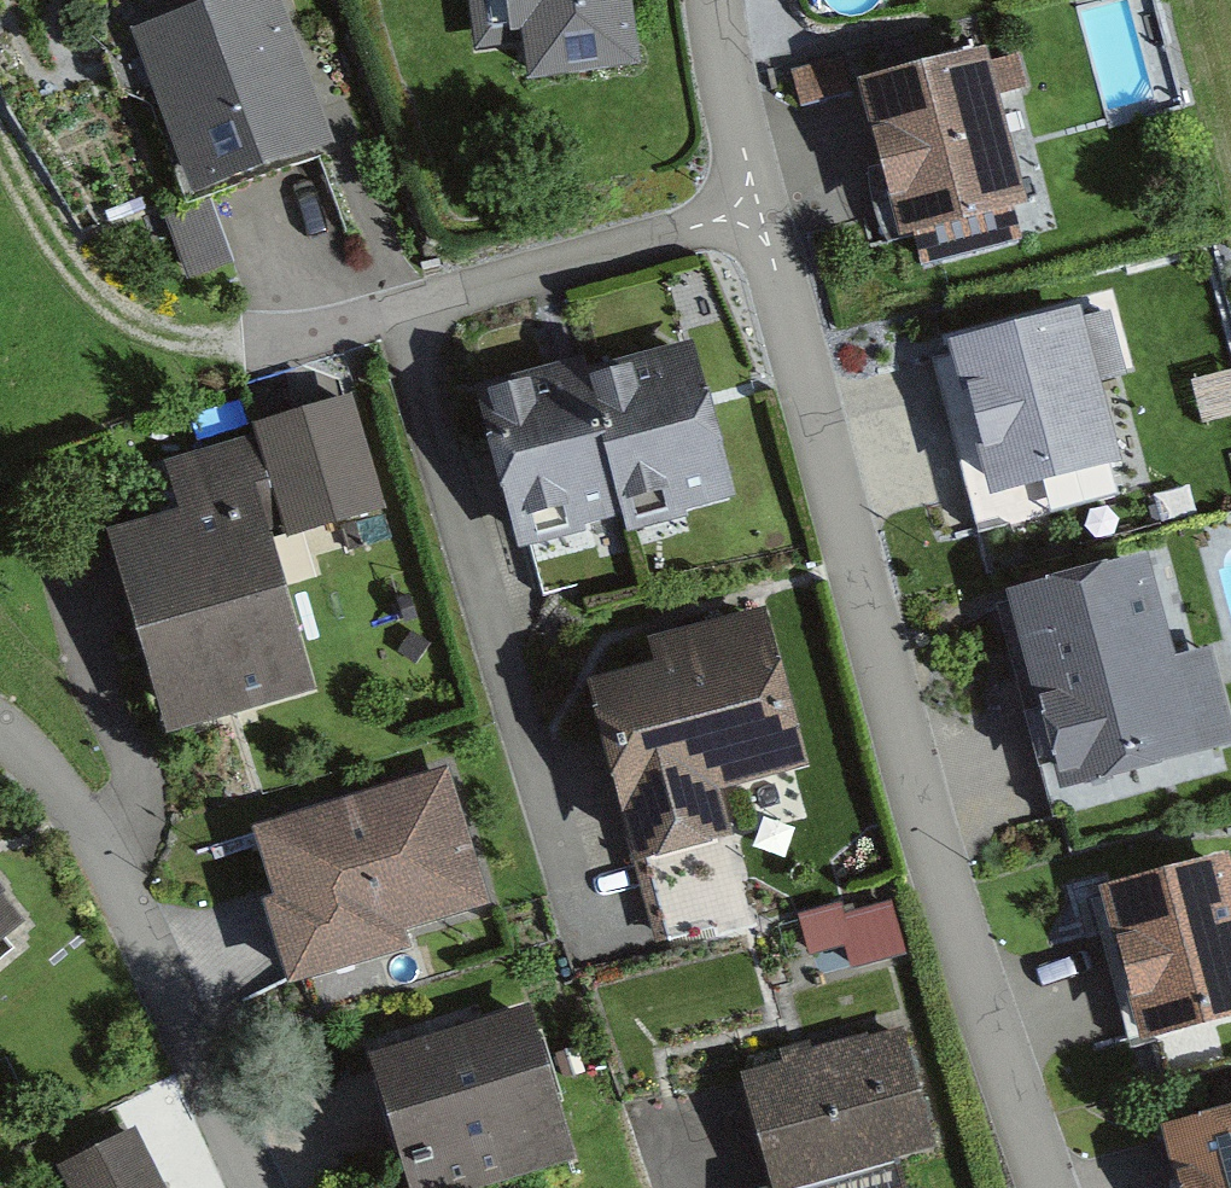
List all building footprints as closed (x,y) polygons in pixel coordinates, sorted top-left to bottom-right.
[(315,138),(263,0),(233,0),(148,31),(204,180),(315,138)] [(515,23),(526,22),(533,73),(632,59),(623,0),(512,0),(515,23)] [(984,60),(843,93),(882,257),(1022,224),(984,60)] [(207,205),(175,217),(196,271),(228,259),(207,205)] [(1071,305),(960,334),(996,473),(1107,444),(1071,305)] [(687,354),(588,381),(622,502),(667,490),(681,500),(724,488),(687,354)] [(622,502),(588,381),(585,371),(490,397),(523,515),(569,503),(580,514),(622,502)] [(139,584),(178,713),(294,678),(268,592),(261,594),(241,528),(288,514),(293,530),(380,503),(349,400),(258,427),(261,440),(188,462),(206,520),(142,539),(154,580),(139,584)] [(1131,550),(1015,579),(1064,766),(1179,736),(1131,550)] [(668,673),(601,691),(636,819),(711,799),(707,782),(794,759),(758,623),(662,648),(668,673)] [(478,899),(440,778),(265,832),(281,886),(293,882),(298,898),(272,906),(294,978),(403,944),(397,924),(478,899)] [(1221,865),(1092,899),(1102,934),(1122,928),(1149,1029),(1230,1007),(1230,904),(1221,865)] [(22,919),(0,889),(0,936),(22,919)] [(900,951),(887,905),(841,918),(855,965),(900,951)] [(523,1017),(382,1060),(414,1167),(501,1140),(510,1168),(564,1152),(523,1017)] [(739,1082),(767,1187),(768,1187),(933,1146),(905,1039),(739,1082)] [(1176,1133),(1191,1187),(1230,1187),(1230,1118),(1176,1133)] [(142,1123),(51,1166),(61,1187),(173,1187),(142,1123)]
